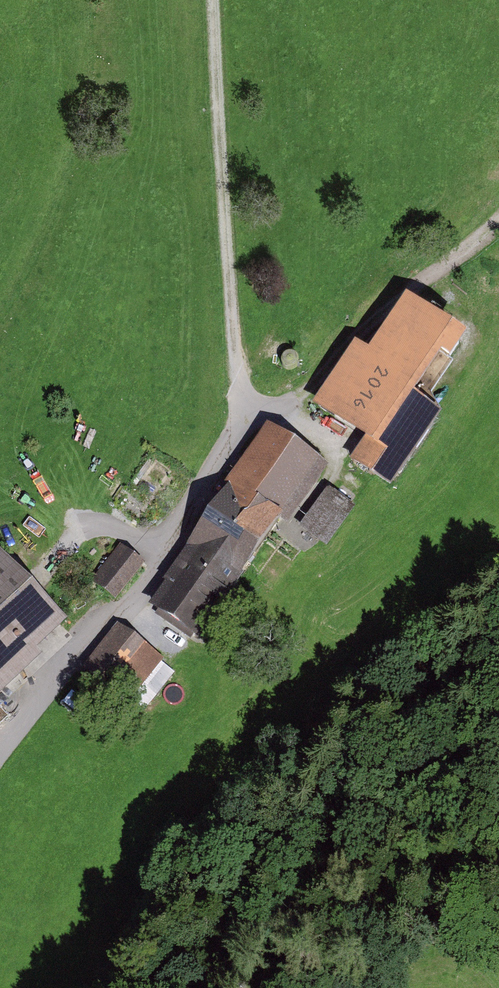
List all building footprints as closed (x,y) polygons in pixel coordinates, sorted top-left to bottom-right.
[(463,348),(409,310),(371,363),(357,353),(316,410),(366,446),(354,462),(371,474),(463,348)] [(287,530),(329,472),(264,426),(219,488),(228,494),(145,610),(191,643),(277,523),(287,530)] [(325,491),(301,529),(331,548),(356,511),(325,491)] [(115,604),(144,567),(119,547),(90,585),(115,604)] [(67,628),(0,556),(0,702),(41,664),(35,658),(67,628)] [(119,627),(83,671),(141,718),(177,673),(119,627)]
